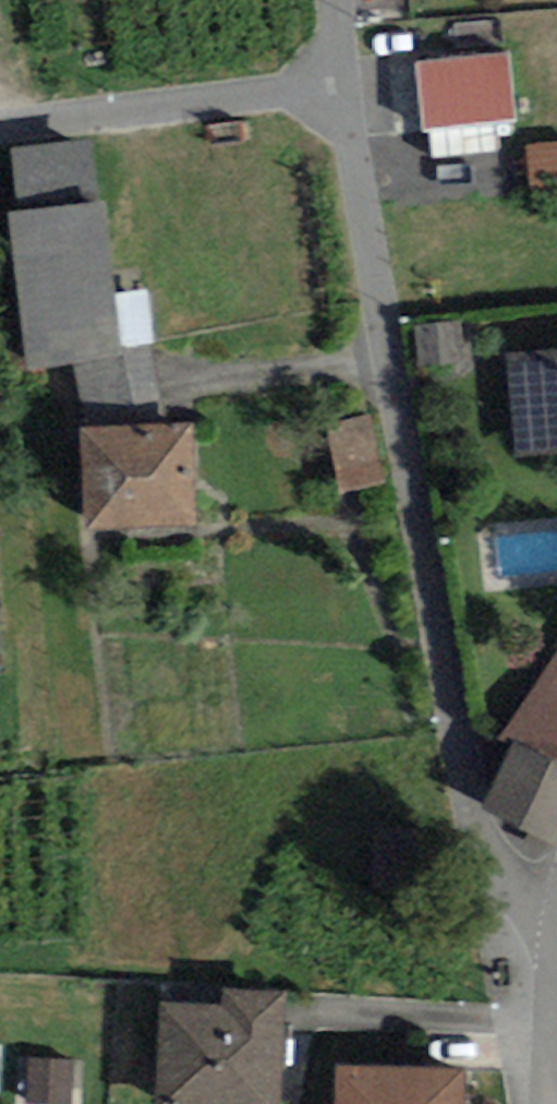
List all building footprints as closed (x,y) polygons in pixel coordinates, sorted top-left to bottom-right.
[(510,52),(415,61),(422,129),(430,128),(498,122),(517,120),(510,52)] [(498,122),(430,128),(434,160),(501,154),(498,122)] [(20,211),(99,204),(93,141),(14,148),(20,211)] [(524,146),(529,186),(556,183),(556,142),(524,146)] [(119,354),(104,203),(99,204),(20,211),(9,212),(27,371),(70,363),(119,354)] [(460,322),(414,327),(419,368),(465,362),(460,322)] [(150,345),(119,354),(70,363),(82,429),(166,425),(150,345)] [(507,354),(517,457),(556,453),(556,349),(507,354)] [(383,482),(369,416),(326,425),(340,492),(383,482)] [(198,528),(193,424),(166,425),(82,429),(87,533),(198,528)] [(497,739),(512,750),(515,743),(556,766),(556,657),(497,739)] [(556,835),(556,766),(515,743),(512,750),(482,806),(552,844),(556,835)] [(364,829),(361,879),(411,882),(415,833),(364,829)] [(286,992),(223,990),(222,1006),(160,1004),(156,1103),(281,1103),(286,992)] [(72,1061),(27,1059),(26,1103),(71,1103),(72,1061)] [(335,1066),(334,1103),(465,1103),(466,1069),(335,1066)]
